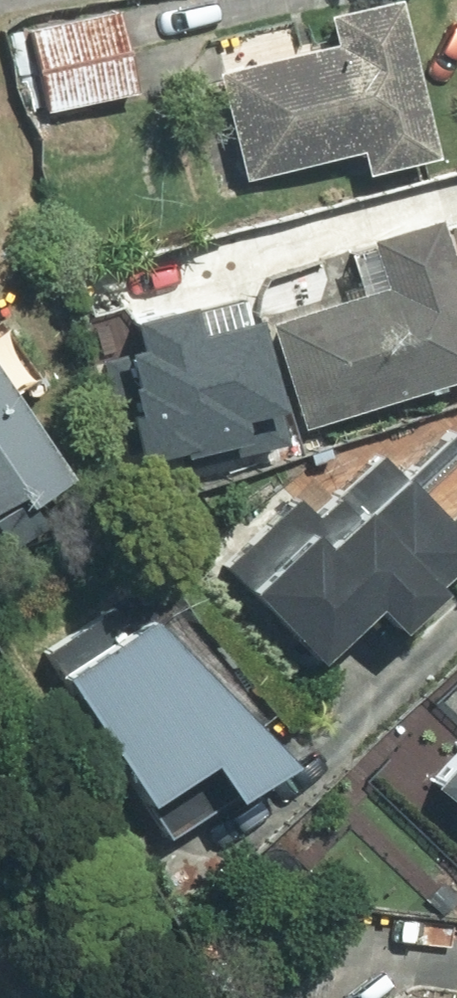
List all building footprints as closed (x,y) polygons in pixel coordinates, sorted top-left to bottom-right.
[(356,181),(433,163),(395,1),(318,19),(325,49),(220,74),(245,180),(350,156),(356,181)] [(117,11),(26,30),(44,117),(135,98),(117,11)] [(300,209),(226,231),(243,287),(316,265),(300,209)] [(267,323),(298,426),(456,378),(456,293),(434,218),(338,247),(354,297),(267,323)] [(18,395),(39,382),(5,328),(0,332),(0,367),(18,395)] [(13,398),(0,378),(0,508),(12,500),(18,510),(65,480),(13,398)] [(456,567),(456,510),(444,522),(380,452),(311,514),(296,498),(220,567),(310,666),(369,613),(392,638),(435,599),(429,592),(456,567)] [(283,769),(261,736),(147,622),(133,632),(115,606),(43,655),(172,845),(283,769)]
